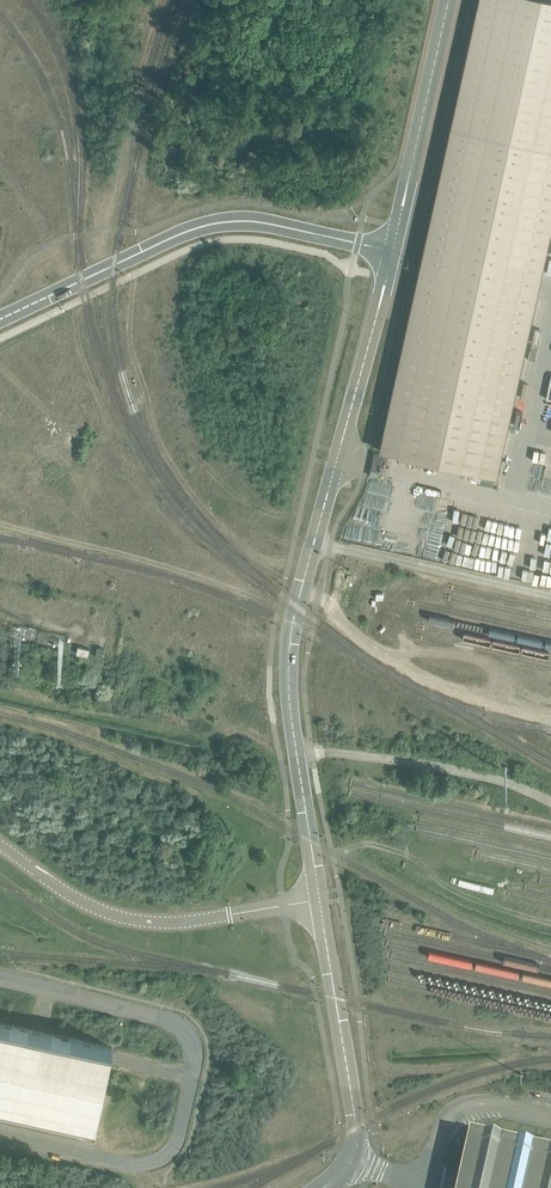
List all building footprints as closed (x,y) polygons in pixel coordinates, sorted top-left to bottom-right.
[(379,450),(496,476),(500,455),(504,437),(536,293),(540,274),(550,225),(550,0),(478,0),(379,450)] [(384,470),(388,455),(375,452),(371,466),(384,470)] [(89,648),(77,646),(76,653),(88,655),(89,648)] [(97,647),(95,657),(102,658),(104,648),(103,648),(98,647),(97,647)] [(34,1123),(79,1133),(81,1121),(82,1118),(84,1119),(85,1119),(86,1119),(87,1119),(87,1120),(88,1120),(89,1120),(92,1121),(93,1121),(95,1121),(95,1119),(105,1074),(106,1072),(106,1071),(107,1067),(108,1064),(107,1064),(110,1052),(111,1047),(98,1044),(95,1043),(70,1038),(68,1037),(47,1033),(42,1032),(40,1031),(31,1029),(14,1025),(12,1025),(0,1022),(0,1116),(34,1123)] [(543,1138),(540,1151),(469,1135),(462,1169),(461,1171),(457,1187),(550,1187),(550,1140),(543,1138)]
